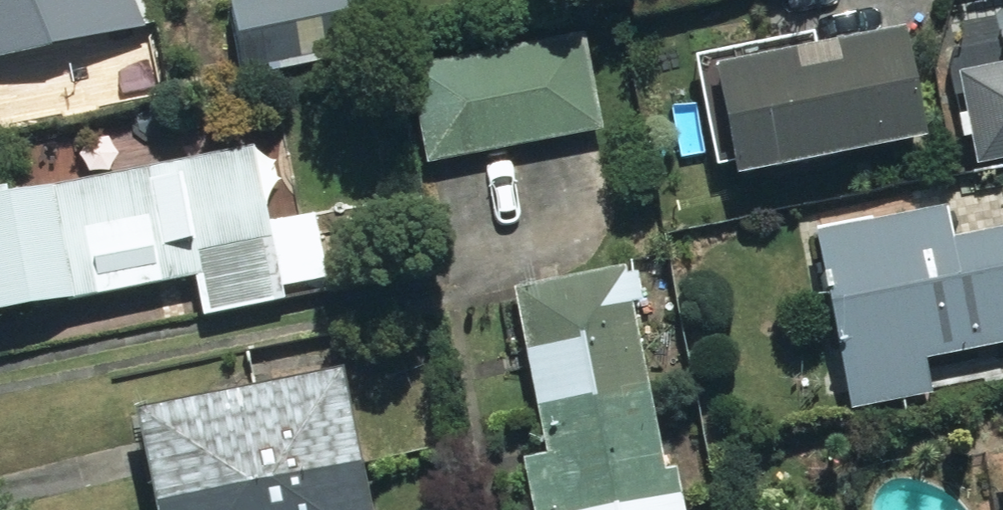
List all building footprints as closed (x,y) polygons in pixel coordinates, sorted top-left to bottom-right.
[(151,27),(150,25),(164,23),(160,0),(0,0),(0,57),(151,27)] [(238,1),(254,77),(375,52),(364,0),(243,0),(238,1)] [(914,28),(726,64),(748,174),(936,138),(914,28)] [(590,33),(418,65),(436,162),(609,130),(590,33)] [(985,164),(1002,161),(1002,65),(966,72),(975,114),(964,116),(969,138),(980,136),(985,164)] [(0,188),(0,313),(209,274),(216,314),(283,302),(271,240),(278,238),(261,147),(13,193),(12,186),(0,188)] [(824,232),(859,409),(940,394),(933,359),(1002,345),(1002,229),(960,237),(954,206),(824,232)] [(683,467),(672,469),(639,303),(651,301),(645,270),(638,271),(637,264),(520,287),(554,454),(531,459),(541,509),(692,509),(683,467)] [(146,408),(167,509),(379,509),(350,367),(146,408)]
